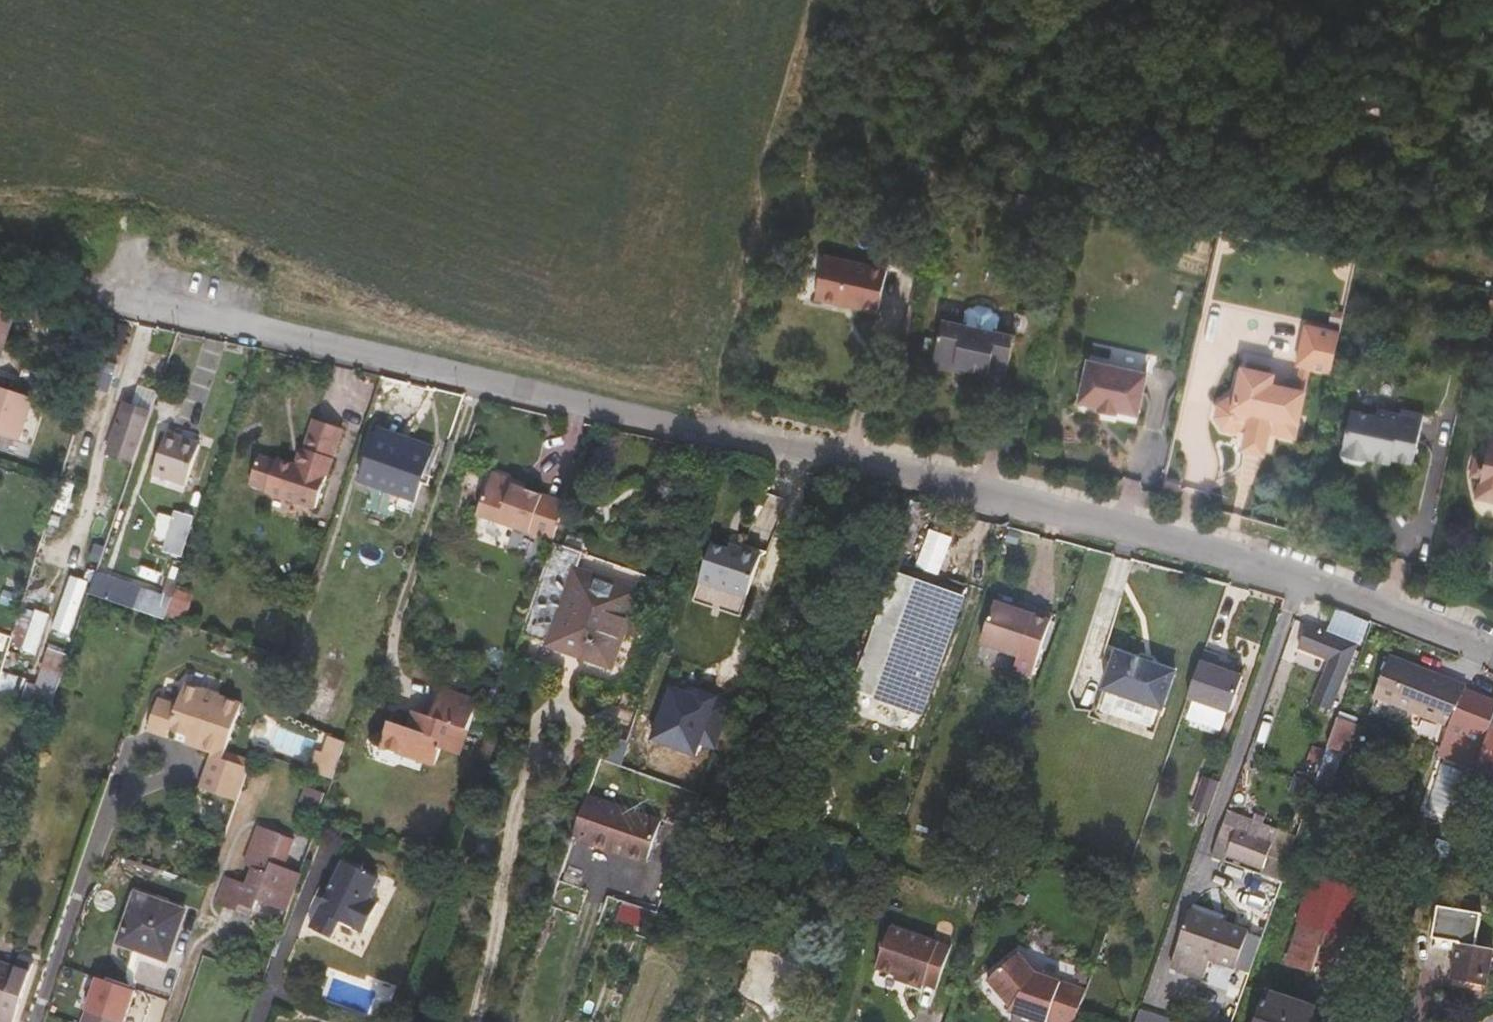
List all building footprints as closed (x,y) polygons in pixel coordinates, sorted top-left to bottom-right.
[(850,299),(878,305),(886,268),(824,254),(814,298),(848,305),(850,299)] [(877,312),(878,305),(850,299),(848,305),(877,312)] [(4,349),(16,316),(0,310),(0,348),(4,349)] [(954,365),(964,367),(1005,375),(1014,334),(942,318),(932,359),(937,367),(949,370),(954,365)] [(1331,372),(1339,333),(1305,326),(1297,365),(1302,366),(1309,368),(1331,372)] [(1138,414),(1146,372),(1088,359),(1079,400),(1097,405),(1097,408),(1118,414),(1119,410),(1138,414)] [(963,373),(964,367),(954,365),(949,370),(963,373)] [(1309,368),(1302,366),(1297,391),(1304,392),(1309,368)] [(1229,399),(1219,406),(1216,418),(1223,428),(1235,431),(1246,424),(1249,425),(1245,442),(1265,446),(1268,431),(1294,437),(1304,392),(1297,391),(1270,385),(1273,375),(1243,369),(1236,400),(1229,399)] [(0,387),(0,434),(21,441),(35,399),(0,387)] [(134,464),(148,421),(122,412),(108,455),(134,464)] [(1367,463),(1368,461),(1369,457),(1392,461),(1413,465),(1422,417),(1402,413),(1401,417),(1378,413),(1377,417),(1351,412),(1342,457),(1346,463),(1362,467),(1367,463)] [(266,492),(316,508),(341,429),(315,420),(299,465),(277,458),(276,460),(260,454),(251,484),(267,489),(266,492)] [(378,426),(376,433),(433,453),(436,446),(378,426)] [(153,474),(181,484),(195,442),(168,433),(153,474)] [(433,453),(376,433),(360,480),(417,500),(433,453)] [(201,444),(195,442),(181,484),(186,486),(201,444)] [(1265,446),(1245,442),(1244,450),(1263,454),(1265,446)] [(1477,495),(1492,499),(1492,443),(1488,442),(1484,463),(1481,462),(1478,473),(1481,474),(1477,495)] [(1391,466),(1392,461),(1369,457),(1368,461),(1391,466)] [(555,538),(567,502),(524,487),(513,483),(514,478),(493,471),(479,511),(555,538)] [(526,482),(514,478),(513,483),(524,487),(526,482)] [(155,533),(169,537),(165,550),(183,555),(194,514),(177,509),(175,515),(161,511),(155,533)] [(933,534),(923,572),(946,578),(956,540),(933,534)] [(583,553),(553,543),(525,627),(522,634),(546,643),(545,646),(611,669),(627,623),(643,629),(646,621),(630,615),(638,592),(578,570),(583,553)] [(729,550),(713,544),(693,600),(741,617),(762,555),(741,548),(739,553),(729,550)] [(146,589),(97,572),(90,595),(138,612),(146,589)] [(896,572),(855,690),(904,707),(920,713),(961,595),(896,572)] [(71,633),(90,580),(73,574),(55,627),(71,633)] [(172,597),(146,589),(138,612),(164,621),(166,616),(172,597)] [(981,643),(1030,659),(1046,613),(1035,609),(1032,615),(1017,610),(995,602),(981,643)] [(1019,604),(1017,610),(1032,615),(1035,609),(1019,604)] [(1341,608),(1330,634),(1356,644),(1367,618),(1341,608)] [(1054,615),(1046,613),(1030,659),(1038,662),(1054,615)] [(1307,625),(1299,646),(1329,659),(1312,702),(1330,709),(1356,644),(1330,634),(1307,625)] [(50,647),(38,683),(30,680),(24,696),(52,706),(70,653),(50,647)] [(1220,656),(1204,650),(1187,698),(1191,700),(1226,711),(1229,713),(1242,675),(1229,670),(1217,666),(1219,660),(1220,656)] [(1103,689),(1095,713),(1153,733),(1161,709),(1175,672),(1116,652),(1103,689)] [(1389,656),(1373,696),(1450,725),(1465,687),(1466,685),(1389,656)] [(1231,664),(1219,660),(1217,666),(1229,670),(1231,664)] [(478,698),(441,685),(431,714),(414,707),(408,724),(389,718),(380,743),(434,762),(440,745),(459,752),(478,698)] [(159,701),(151,726),(189,739),(188,741),(213,750),(225,754),(242,705),(219,697),(220,696),(202,690),(202,691),(185,686),(178,707),(159,701)] [(855,690),(846,687),(823,751),(881,771),(904,707),(855,690)] [(1465,687),(1450,725),(1439,752),(1478,768),(1492,723),(1492,721),(1492,698),(1465,687)] [(1226,711),(1191,700),(1185,718),(1219,730),(1226,711)] [(1354,723),(1338,717),(1331,739),(1346,744),(1354,723)] [(1492,723),(1478,768),(1477,773),(1492,779),(1492,723)] [(189,739),(151,726),(148,733),(212,755),(211,757),(249,770),(251,763),(225,754),(213,750),(188,741),(189,739)] [(314,771),(333,777),(338,761),(345,741),(331,736),(325,754),(320,753),(314,771)] [(628,743),(610,737),(602,761),(620,767),(628,743)] [(1343,753),(1346,744),(1331,739),(1328,747),(1343,753)] [(249,770),(211,757),(200,790),(238,803),(249,770)] [(1209,815),(1221,782),(1206,777),(1194,810),(1209,815)] [(660,824),(586,799),(572,841),(612,855),(614,850),(623,854),(622,856),(646,865),(660,824)] [(217,904),(237,911),(240,903),(254,909),(258,899),(287,909),(299,876),(270,865),(281,834),(258,826),(244,864),(253,867),(246,886),(227,879),(217,904)] [(1236,830),(1228,853),(1263,866),(1271,843),(1236,830)] [(378,877),(342,860),(310,926),(332,937),(340,920),(363,931),(378,901),(368,896),(378,877)] [(1270,873),(1284,878),(1287,867),(1274,863),(1270,873)] [(1310,930),(1341,940),(1356,891),(1312,877),(1306,896),(1298,894),(1278,961),(1299,968),(1310,930)] [(186,912),(136,894),(119,942),(135,948),(131,957),(165,969),(186,912)] [(1468,900),(1438,895),(1425,937),(1457,944),(1451,977),(1486,984),(1492,950),(1478,946),(1481,929),(1463,925),(1468,900)] [(251,917),(254,909),(240,903),(237,911),(251,917)] [(621,906),(617,918),(650,930),(654,917),(621,906)] [(1236,967),(1248,930),(1189,910),(1177,947),(1236,967)] [(646,940),(650,930),(617,918),(613,928),(646,940)] [(1330,977),(1341,940),(1310,930),(1299,968),(1330,977)] [(948,953),(888,932),(874,974),(893,981),(904,985),(903,988),(920,994),(921,990),(934,995),(948,953)] [(1020,950),(990,976),(1014,1005),(1023,1008),(1022,1012),(1047,1021),(1049,1016),(1066,1021),(1075,1021),(1079,1010),(1087,987),(1037,970),(1020,950)] [(19,960),(16,968),(0,1014),(0,1017),(13,1021),(32,965),(19,960)] [(16,968),(0,962),(0,1014),(16,968)] [(98,977),(87,1010),(122,1021),(125,1021),(136,990),(98,977)] [(1257,1021),(1315,1021),(1320,1009),(1267,991),(1257,1021)]
